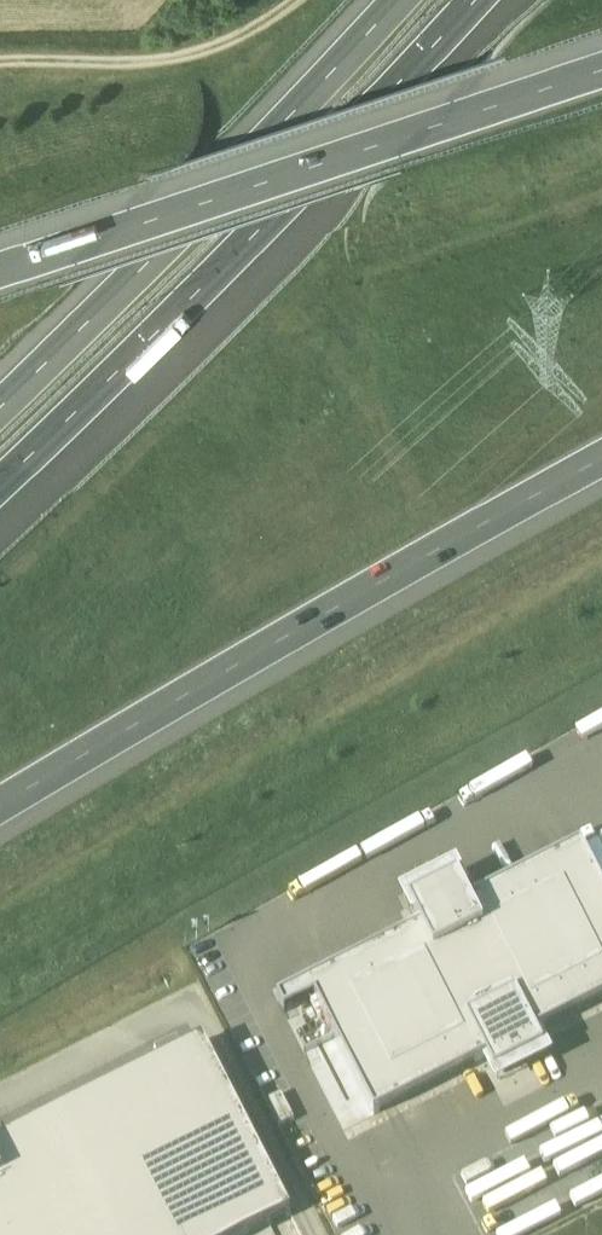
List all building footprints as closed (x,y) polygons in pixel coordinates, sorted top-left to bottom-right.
[(308,984),(315,998),(375,1115),(487,1059),(494,1074),(544,1048),(536,1033),(601,1000),(601,885),(582,845),(470,902),(459,880),(409,906),(420,927),(308,984)] [(284,1217),(291,1214),(203,1041),(0,1144),(0,1234),(250,1234),(284,1217)]
